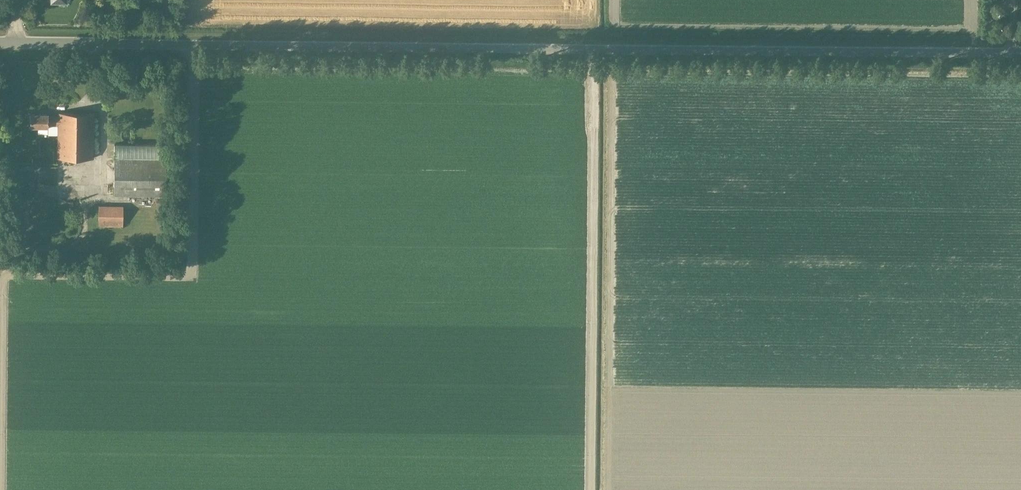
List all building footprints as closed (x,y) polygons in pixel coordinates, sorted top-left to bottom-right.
[(58,125),(57,157),(93,157),(93,113),(58,113),(58,116),(48,116),(48,113),(29,113),(29,126),(48,127),(48,125),(58,125)] [(165,157),(114,157),(114,195),(165,195),(165,157)] [(55,191),(56,168),(44,167),(44,177),(49,177),(48,190),(55,191)] [(98,205),(97,225),(122,226),(123,206),(98,205)]
